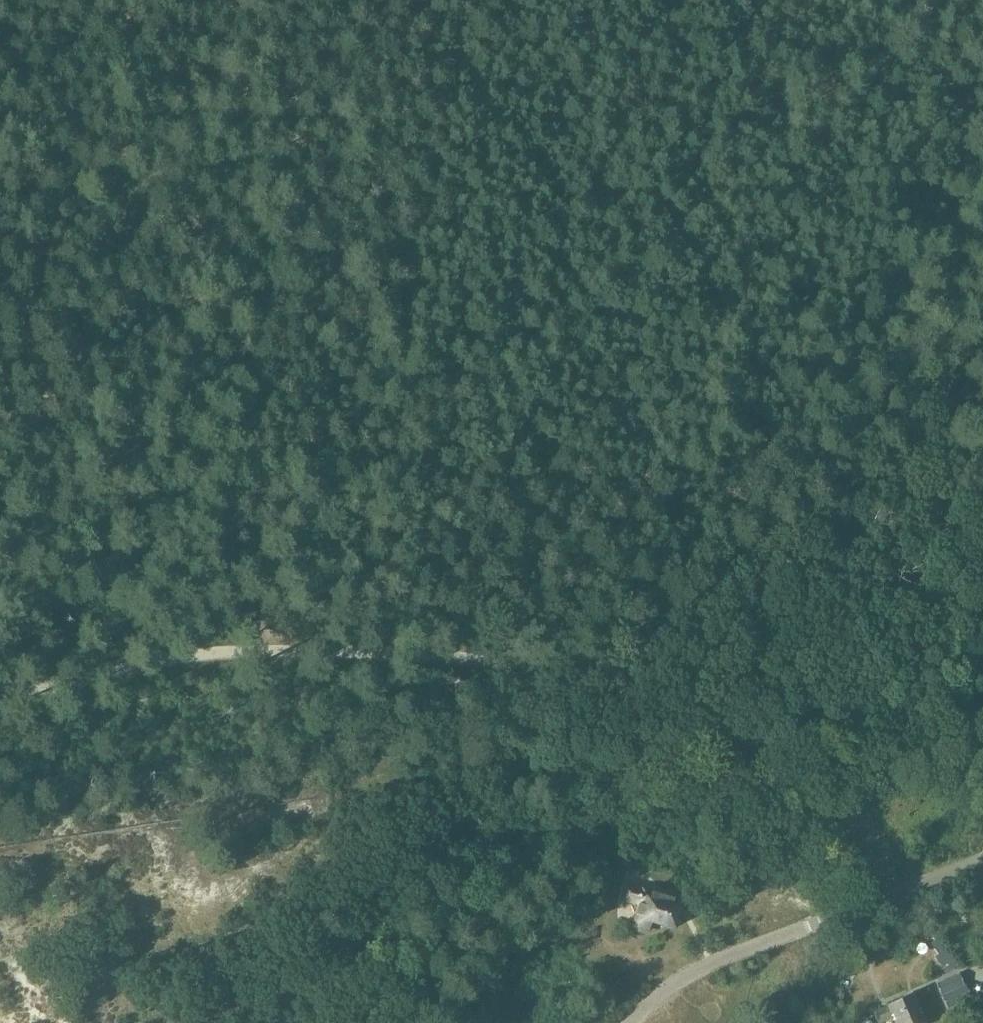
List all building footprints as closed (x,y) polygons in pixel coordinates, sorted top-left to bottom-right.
[(675,930),(681,907),(682,903),(627,887),(623,900),(634,903),(627,930),(649,935),(652,923),(675,930)] [(956,966),(945,951),(935,959),(946,973),(956,966)] [(971,998),(965,986),(960,975),(938,984),(943,996),(949,1009),(971,998)] [(876,1013),(875,1013),(879,1022),(882,1022),(893,1018),(895,1022),(924,1022),(912,996),(888,1007),(876,1013)]
